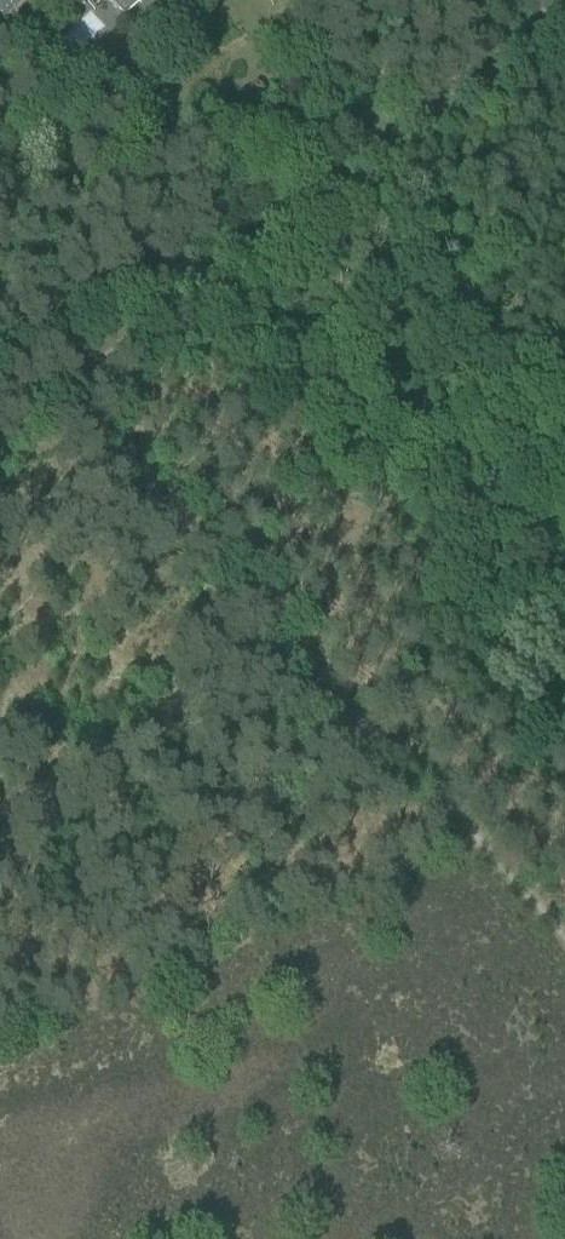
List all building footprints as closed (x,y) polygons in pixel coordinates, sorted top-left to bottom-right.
[(1,21),(25,0),(0,0),(0,20),(1,21)] [(70,9),(80,0),(62,0),(70,9)] [(124,17),(125,18),(144,0),(108,0),(124,17)]
